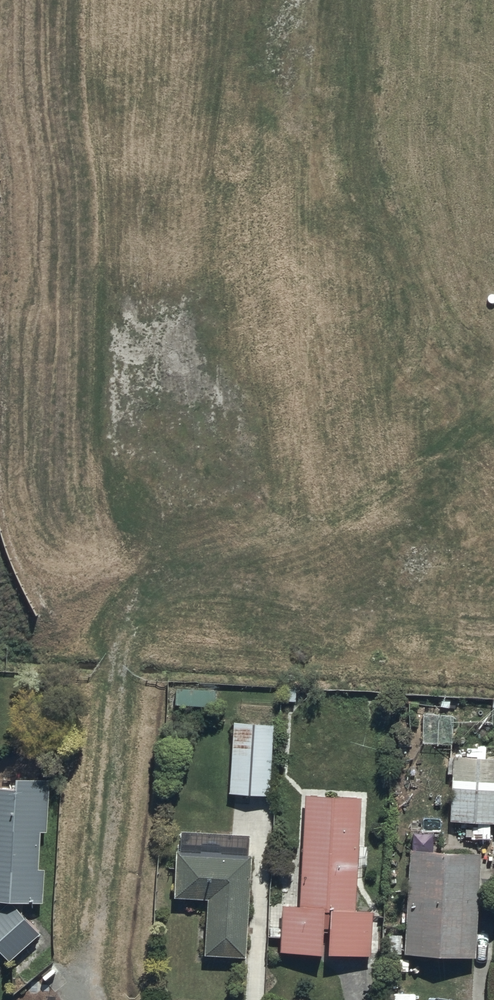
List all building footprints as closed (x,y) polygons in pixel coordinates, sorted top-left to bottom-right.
[(274,719),(232,717),(229,789),(270,791),(274,719)] [(455,749),(451,816),(493,818),(493,751),(455,749)] [(0,780),(0,894),(42,896),(44,864),(37,863),(39,825),(46,826),(48,770),(15,768),(14,781),(0,780)] [(281,899),(279,946),(370,949),(371,906),(355,906),(360,791),(305,788),(301,899),(281,899)] [(248,829),(181,825),(180,846),(176,846),(174,892),(207,893),(205,950),(246,952),(250,851),(247,851),(248,829)] [(481,847),(410,842),(403,947),(475,952),(481,847)] [(0,903),(0,945),(9,955),(38,928),(8,895),(0,903)]
